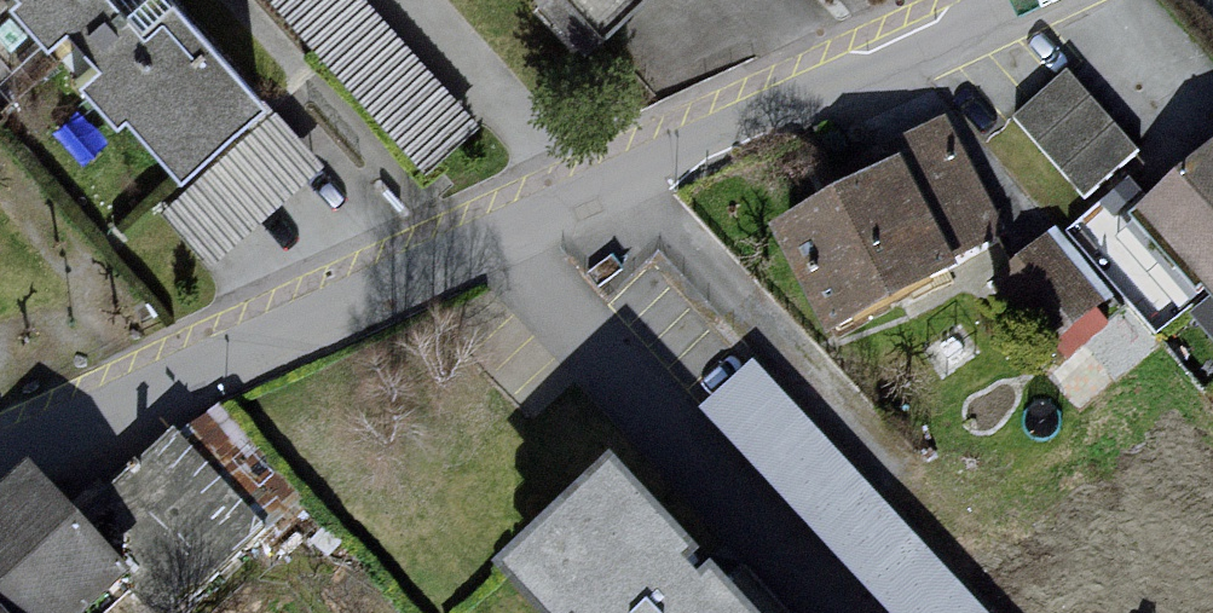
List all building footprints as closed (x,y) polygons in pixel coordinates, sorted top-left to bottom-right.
[(29,11),(61,53),(84,35),(120,72),(101,88),(197,184),(272,107),(178,0),(38,0),(29,11)] [(343,75),(397,29),(372,0),(279,0),(343,75)] [(621,33),(654,0),(585,0),(621,33)] [(1069,64),(1013,113),(1087,195),(1142,146),(1069,64)] [(888,185),(786,236),(826,349),(971,298),(1010,248),(949,132),(882,161),(888,185)] [(1146,233),(1212,305),(1212,172),(1146,233)] [(1061,225),(1014,264),(1085,350),(1132,310),(1061,225)] [(757,360),(703,411),(893,612),(996,612),(757,360)] [(96,503),(183,608),(274,533),(228,477),(260,451),(219,402),(96,503)] [(0,531),(0,612),(134,612),(155,593),(45,484),(0,531)] [(648,484),(536,587),(560,612),(769,612),(648,484)]
